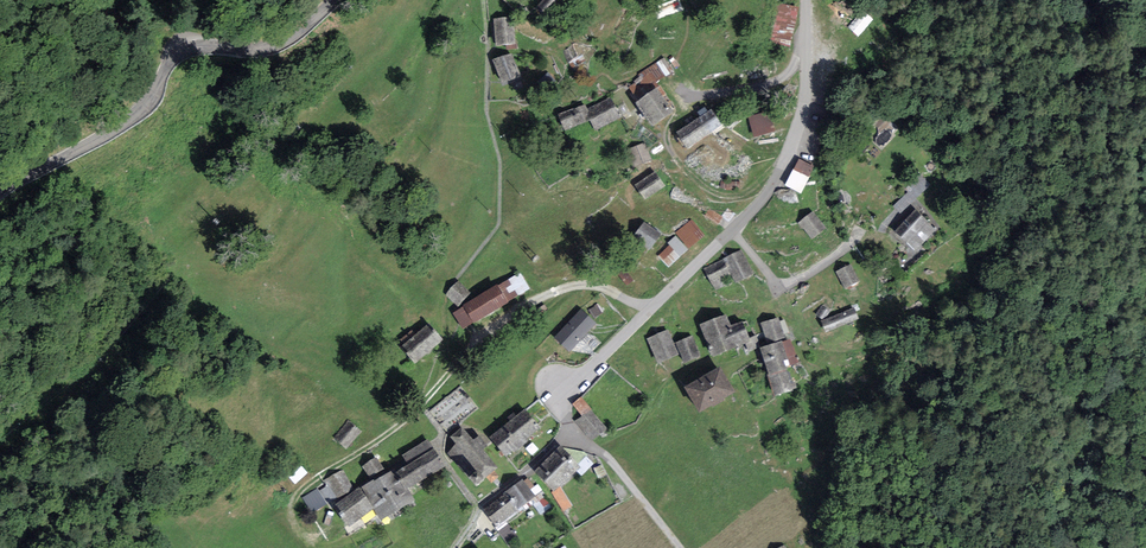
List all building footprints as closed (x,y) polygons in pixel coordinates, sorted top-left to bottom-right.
[(537,7),(545,13),(556,0),(543,0),(537,7)] [(799,7),(778,2),(769,40),(790,45),(799,7)] [(514,18),(495,19),(496,45),(515,44),(514,18)] [(564,50),(568,62),(584,53),(578,42),(564,50)] [(511,52),(493,59),(503,84),(521,77),(511,52)] [(659,86),(656,82),(674,71),(664,57),(638,74),(639,76),(633,81),(635,83),(628,87),(638,101),(657,87),(659,86)] [(635,103),(652,126),(674,111),(657,87),(638,101),(635,103)] [(619,117),(611,99),(588,109),(586,103),(558,115),(565,130),(590,119),(594,129),(619,117)] [(722,125),(711,109),(677,132),(687,148),(722,125)] [(770,112),(749,118),(754,136),(775,131),(770,112)] [(651,159),(645,142),(629,149),(635,165),(651,159)] [(815,167),(799,159),(785,185),(801,194),(815,167)] [(666,186),(656,171),(635,185),(645,200),(666,186)] [(893,206),(900,213),(930,185),(920,174),(905,189),(908,192),(893,206)] [(740,181),(724,181),(724,190),(740,190),(740,181)] [(723,217),(710,209),(706,215),(719,223),(723,217)] [(936,230),(916,210),(895,231),(915,251),(936,230)] [(826,228),(814,211),(799,222),(811,239),(826,228)] [(704,235),(692,219),(676,232),(688,248),(704,235)] [(660,233),(643,222),(632,237),(649,249),(660,233)] [(689,249),(677,236),(669,243),(671,245),(659,255),(669,267),(689,249)] [(741,250),(723,259),(730,272),(735,283),(753,273),(741,250)] [(723,259),(703,268),(709,281),(730,272),(723,259)] [(860,282),(852,264),(837,271),(845,289),(860,282)] [(634,280),(628,270),(621,275),(627,284),(634,280)] [(520,272),(498,286),(507,302),(530,289),(520,272)] [(469,293),(456,282),(446,296),(458,306),(469,293)] [(498,286),(453,313),(463,329),(507,302),(498,286)] [(598,305),(589,310),(594,317),(602,312),(598,305)] [(825,318),(830,311),(823,305),(816,315),(822,319),(825,318)] [(597,323),(581,308),(554,338),(570,352),(597,323)] [(825,320),(822,321),(826,331),(858,319),(854,308),(825,320)] [(726,314),(699,324),(712,356),(745,344),(748,351),(761,347),(757,335),(749,338),(743,321),(731,325),(726,314)] [(786,337),(779,317),(760,323),(767,343),(786,337)] [(443,340),(429,323),(401,346),(415,363),(443,340)] [(679,353),(669,330),(649,338),(659,361),(679,353)] [(693,337),(678,342),(685,362),(700,356),(693,337)] [(782,341),(760,348),(768,374),(767,374),(774,396),(793,391),(789,380),(791,380),(786,367),(790,366),(782,341)] [(734,391),(720,367),(685,388),(699,412),(734,391)] [(591,409),(583,397),(574,403),(583,416),(591,409)] [(535,421),(525,409),(489,437),(505,457),(537,431),(532,424),(535,421)] [(608,428),(591,409),(583,416),(577,421),(594,440),(608,428)] [(362,431),(348,420),(334,438),(347,449),(362,431)] [(462,427),(450,437),(456,443),(448,453),(476,486),(498,467),(482,449),(486,445),(479,435),(473,439),(462,427)] [(407,465),(396,472),(406,490),(445,466),(428,439),(401,455),(407,465)] [(580,467),(561,446),(535,471),(554,492),(560,487),(580,467)] [(384,469),(376,458),(363,466),(370,478),(384,469)] [(308,473),(297,460),(284,472),(295,484),(308,473)] [(414,500),(406,490),(396,472),(394,469),(361,486),(373,509),(381,520),(414,500)] [(344,470),(326,480),(336,498),(354,488),(344,470)] [(535,496),(522,479),(505,492),(506,493),(483,510),(496,527),(535,496)] [(361,486),(333,505),(348,527),(373,509),(361,486)] [(571,506),(560,487),(554,492),(552,492),(563,511),(571,506)] [(327,504),(317,489),(303,498),(311,513),(327,504)] [(517,540),(508,525),(499,531),(508,546),(517,540)]
